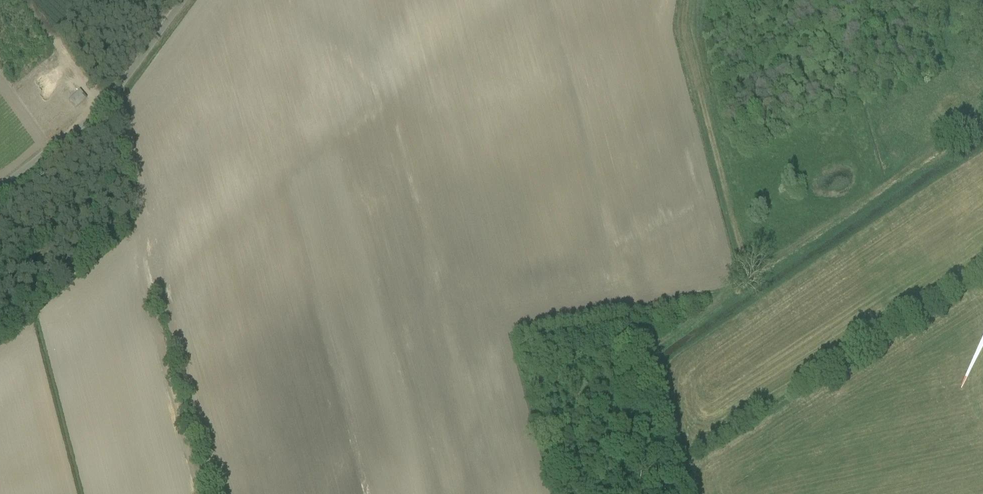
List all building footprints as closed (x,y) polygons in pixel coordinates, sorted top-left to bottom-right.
[(68,101),(75,109),(86,98),(80,91),(68,101)]
